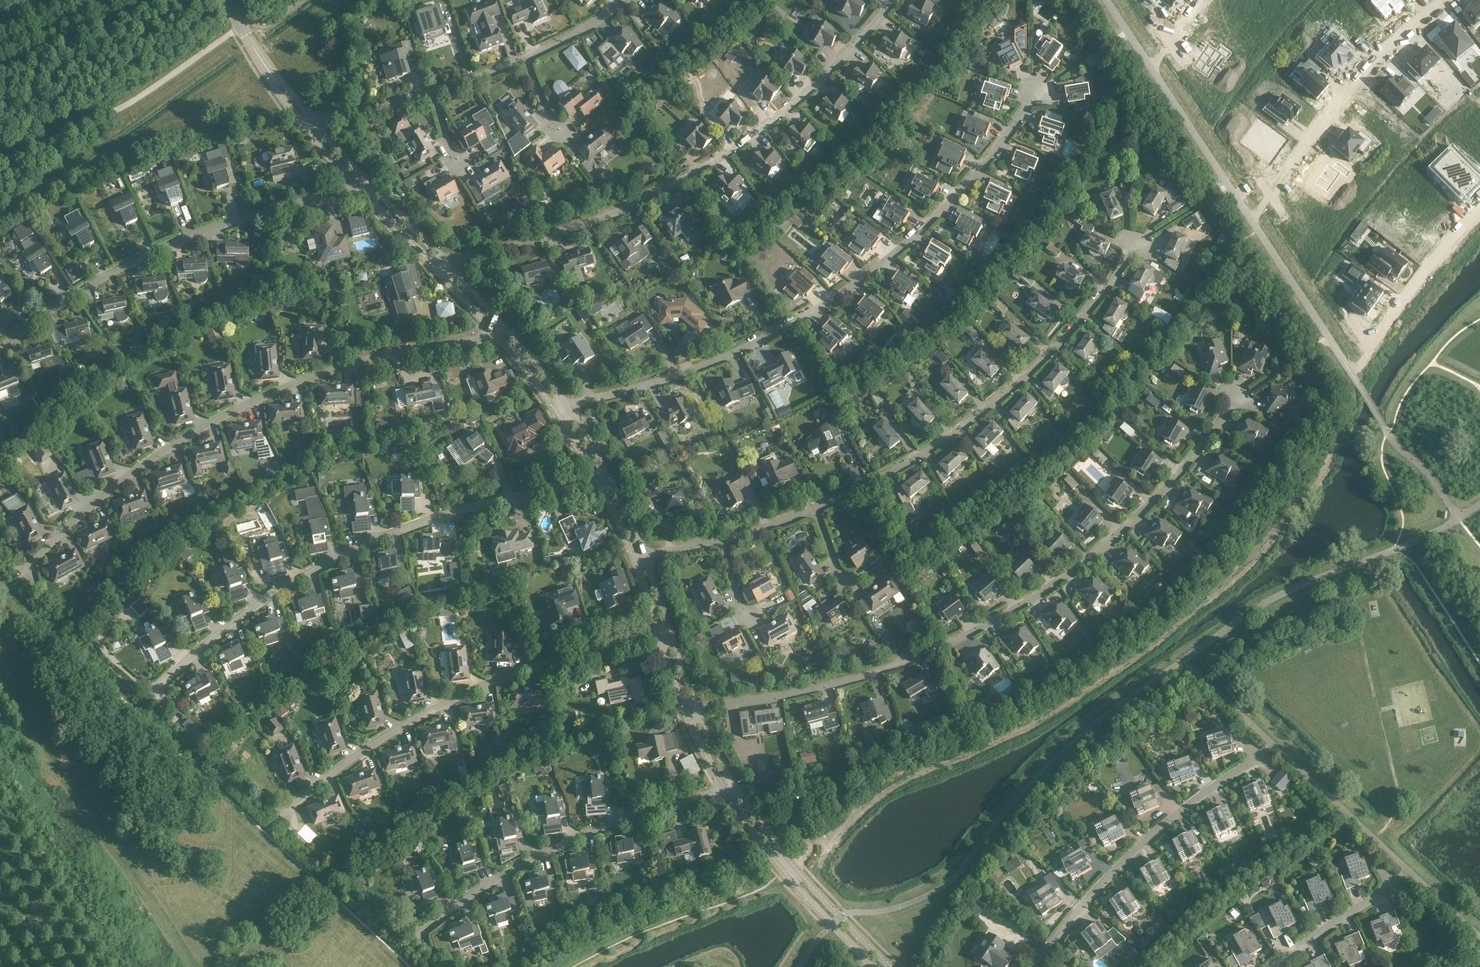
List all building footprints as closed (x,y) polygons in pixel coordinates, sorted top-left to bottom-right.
[(508,13),(514,25),(530,18),(533,24),(547,18),(539,0),(532,0),(524,4),(525,6),(508,13)] [(844,0),(838,12),(849,18),(852,12),(854,12),(854,13),(860,16),(865,5),(857,1),(858,0),(843,0),(844,0)] [(907,17),(927,26),(932,14),(930,13),(933,5),(922,0),(919,6),(920,6),(919,8),(913,5),(907,17)] [(1171,8),(1177,0),(1160,0),(1171,8)] [(1254,11),(1262,0),(1268,5),(1272,0),(1240,0),(1254,11)] [(1371,5),(1385,21),(1394,14),(1396,16),(1397,15),(1398,15),(1399,14),(1398,14),(1403,10),(1403,11),(1404,10),(1403,9),(1405,8),(1398,0),(1376,0),(1371,5)] [(494,1),(466,11),(471,25),(478,23),(480,29),(494,24),(491,18),(499,15),(494,1)] [(680,21),(671,12),(671,11),(670,10),(669,10),(668,10),(663,4),(654,13),(651,9),(644,15),(659,30),(665,24),(671,30),(680,21)] [(1465,15),(1475,28),(1479,24),(1479,4),(1465,15)] [(776,6),(772,12),(782,20),(787,14),(776,6)] [(1050,6),(1048,9),(1058,17),(1061,14),(1050,6)] [(441,7),(417,15),(422,33),(421,33),(422,36),(423,36),(425,41),(426,41),(425,40),(445,33),(446,35),(440,15),(444,14),(441,7)] [(1044,10),(1039,22),(1054,28),(1058,16),(1044,10)] [(677,11),(674,14),(679,20),(683,17),(677,11)] [(832,29),(820,22),(810,41),(821,48),(824,41),(826,42),(826,43),(832,47),(838,36),(830,31),(832,29)] [(476,38),(481,52),(502,44),(497,31),(496,31),(494,24),(480,29),(482,36),(476,38)] [(1444,33),(1438,38),(1457,61),(1474,47),(1455,24),(1449,29),(1444,32),(1444,33)] [(1011,44),(1010,42),(999,47),(1000,50),(990,55),(996,67),(1004,64),(1006,68),(1011,65),(1012,68),(1020,64),(1020,62),(1026,59),(1026,26),(1015,31),(1015,43),(1011,44)] [(609,40),(599,49),(610,68),(614,64),(615,65),(617,63),(616,62),(623,56),(621,54),(627,49),(633,55),(643,47),(634,37),(634,36),(634,35),(633,35),(632,35),(632,34),(627,29),(618,37),(614,33),(607,38),(609,40)] [(886,37),(880,48),(900,59),(906,48),(903,46),(907,39),(896,33),(893,38),(894,39),(893,41),(886,37)] [(1332,47),(1321,60),(1333,70),(1339,64),(1342,66),(1346,62),(1349,64),(1354,57),(1344,48),(1345,46),(1343,45),(1342,46),(1338,43),(1342,40),(1334,33),(1326,42),(1332,47)] [(1042,37),(1034,48),(1041,53),(1039,57),(1043,60),(1042,62),(1049,68),(1063,48),(1053,41),(1052,43),(1042,37)] [(1097,39),(1092,42),(1096,48),(1101,44),(1097,39)] [(394,54),(384,57),(381,57),(387,80),(402,76),(409,75),(405,62),(414,60),(409,43),(392,48),(394,54)] [(1195,65),(1195,66),(1195,67),(1208,75),(1222,54),(1228,58),(1232,53),(1221,46),(1218,51),(1210,45),(1209,44),(1209,45),(1195,66),(1195,65)] [(568,48),(561,54),(573,70),(581,64),(568,48)] [(1411,68),(1408,72),(1418,83),(1439,62),(1427,49),(1421,55),(1420,54),(1419,55),(1420,56),(1416,59),(1415,58),(1414,60),(1415,61),(1409,66),(1411,68)] [(809,65),(808,64),(809,61),(792,50),(780,69),(791,76),(795,69),(797,71),(796,71),(802,75),(809,65)] [(929,56),(924,65),(933,70),(938,61),(929,56)] [(1301,63),(1294,71),(1304,79),(1300,85),(1317,100),(1328,87),(1315,76),(1321,70),(1309,60),(1304,66),(1301,63)] [(852,79),(857,82),(857,83),(856,84),(856,85),(857,86),(857,87),(858,87),(858,88),(859,88),(860,88),(861,88),(862,88),(863,88),(863,87),(864,87),(870,91),(877,80),(875,78),(879,71),(869,64),(865,70),(866,70),(865,72),(859,68),(852,79)] [(1075,81),(1064,83),(1066,98),(1069,98),(1070,103),(1074,102),(1076,111),(1090,109),(1088,97),(1090,97),(1087,74),(1075,81)] [(773,84),(762,76),(749,94),(759,102),(764,96),(766,97),(765,98),(770,102),(778,92),(771,86),(773,84)] [(1394,80),(1383,91),(1399,108),(1411,97),(1409,95),(1415,89),(1403,77),(1397,82),(1394,80)] [(990,79),(988,85),(985,84),(981,95),(984,96),(980,107),(994,111),(996,103),(1001,104),(1002,99),(1005,100),(1008,91),(1007,91),(1009,85),(990,79)] [(555,91),(563,100),(559,104),(560,105),(560,108),(562,110),(564,110),(569,117),(579,109),(584,116),(601,103),(593,92),(581,101),(574,92),(570,95),(563,85),(562,85),(562,84),(561,84),(559,84),(558,84),(557,84),(556,85),(555,85),(555,86),(555,87),(554,88),(554,89),(555,90),(555,91)] [(628,84),(616,86),(619,97),(630,95),(628,84)] [(913,85),(910,90),(916,94),(920,88),(915,85),(913,85)] [(603,86),(596,91),(603,100),(610,94),(603,86)] [(827,98),(820,108),(838,121),(845,111),(843,109),(848,102),(838,94),(834,100),(835,101),(833,102),(827,98)] [(1268,104),(1263,111),(1276,121),(1281,114),(1289,120),(1291,122),(1294,118),(1295,119),(1296,117),(1297,118),(1297,117),(1297,116),(1299,113),(1300,113),(1300,112),(1301,111),(1299,109),(1301,108),(1294,103),(1293,105),(1283,98),(1275,109),(1268,104)] [(731,101),(726,106),(725,105),(724,105),(723,104),(722,104),(721,105),(720,105),(718,108),(718,109),(718,110),(718,111),(718,112),(719,113),(720,114),(717,118),(727,126),(731,120),(733,121),(732,122),(737,126),(745,117),(739,111),(741,109),(731,101)] [(1364,115),(1359,122),(1371,132),(1386,115),(1392,119),(1396,114),(1381,101),(1377,106),(1374,103),(1369,110),(1370,110),(1368,111),(1368,112),(1366,114),(1365,116),(1364,115)] [(516,102),(504,112),(512,122),(512,124),(513,125),(514,126),(516,127),(522,134),(508,145),(513,158),(530,145),(524,137),(536,127),(516,102)] [(476,124),(460,134),(461,136),(460,138),(462,141),(464,141),(468,148),(479,142),(485,152),(486,152),(488,156),(498,151),(495,146),(496,146),(490,135),(493,133),(489,127),(494,124),(486,109),(473,117),(476,124)] [(1046,120),(1042,119),(1039,128),(1042,129),(1040,134),(1045,135),(1042,143),(1055,148),(1059,137),(1061,138),(1065,126),(1061,125),(1063,119),(1064,119),(1047,113),(1047,114),(1048,114),(1046,120)] [(403,116),(389,125),(395,135),(402,131),(411,146),(411,147),(411,149),(412,150),(414,151),(420,162),(434,154),(418,126),(411,130),(403,116)] [(990,126),(968,117),(964,128),(966,129),(962,140),(975,145),(978,137),(982,138),(984,133),(987,134),(990,126)] [(1258,134),(1249,147),(1270,162),(1280,149),(1271,143),(1278,133),(1258,119),(1251,129),(1258,134)] [(707,132),(698,123),(683,139),(692,148),(697,142),(699,144),(698,145),(703,149),(712,140),(705,134),(707,132)] [(794,126),(786,136),(809,154),(816,144),(809,138),(815,131),(805,123),(801,129),(800,131),(794,126)] [(1460,142),(1479,163),(1479,127),(1478,125),(1460,142)] [(603,128),(578,148),(587,160),(598,152),(599,152),(601,152),(602,150),(602,149),(613,140),(603,128)] [(1339,143),(1334,149),(1349,162),(1358,150),(1363,154),(1373,142),(1361,132),(1357,137),(1349,130),(1344,137),(1343,136),(1343,137),(1339,142),(1338,142),(1339,143)] [(1122,139),(1112,138),(1112,154),(1122,154),(1122,139)] [(941,146),(944,147),(938,158),(941,159),(936,169),(949,175),(953,167),(957,169),(959,164),(961,165),(965,157),(968,150),(944,139),(941,146)] [(843,143),(838,147),(845,155),(850,150),(843,143)] [(558,155),(553,149),(544,156),(536,147),(526,155),(537,168),(541,165),(548,174),(564,162),(562,160),(563,158),(561,156),(558,155)] [(291,148),(268,154),(264,155),(262,156),(263,161),(265,162),(269,161),(271,168),(270,168),(272,175),(274,183),(290,179),(286,165),(294,163),(291,148)] [(1016,152),(1013,161),(1016,162),(1014,167),(1018,168),(1015,177),(1028,182),(1032,171),(1034,172),(1039,161),(1033,159),(1034,154),(1021,149),(1020,154),(1016,152)] [(760,152),(751,162),(768,177),(776,167),(774,165),(780,158),(771,150),(766,155),(767,156),(765,157),(760,152)] [(212,174),(217,189),(228,186),(228,182),(225,171),(227,170),(223,159),(222,159),(219,151),(206,155),(207,155),(208,155),(211,162),(205,164),(205,165),(207,170),(210,175),(212,174)] [(1437,172),(1462,197),(1470,188),(1468,186),(1471,183),(1473,185),(1479,178),(1479,176),(1469,166),(1467,168),(1454,155),(1437,172)] [(183,157),(177,159),(179,167),(185,165),(183,157)] [(171,158),(161,162),(163,169),(173,165),(171,158)] [(1316,180),(1314,183),(1327,192),(1341,173),(1347,178),(1351,171),(1337,161),(1333,167),(1328,163),(1326,166),(1327,166),(1324,170),(1320,177),(1319,177),(1316,181),(1316,180)] [(392,164),(386,167),(390,173),(396,169),(392,164)] [(473,180),(481,194),(492,187),(494,187),(495,187),(496,186),(497,184),(508,177),(500,164),(473,180)] [(816,178),(806,165),(798,171),(808,184),(816,178)] [(170,168),(158,173),(158,174),(160,173),(161,176),(159,177),(161,181),(157,183),(159,189),(163,193),(165,192),(171,207),(182,202),(182,198),(178,187),(179,187),(175,176),(173,176),(170,168)] [(148,170),(128,177),(130,183),(150,176),(148,170)] [(611,183),(603,172),(594,179),(602,190),(611,183)] [(724,176),(715,185),(733,204),(742,195),(739,192),(742,189),(740,187),(743,184),(735,175),(730,179),(730,180),(729,182),(724,176)] [(938,186),(917,175),(912,186),(914,187),(908,197),(921,204),(925,196),(929,198),(931,193),(934,195),(938,186)] [(453,185),(448,178),(438,184),(435,179),(424,185),(429,195),(434,192),(440,202),(457,192),(456,190),(456,188),(455,185),(453,185)] [(800,178),(794,183),(798,188),(804,184),(800,178)] [(1168,187),(1163,191),(1156,187),(1151,195),(1149,195),(1147,195),(1146,196),(1144,197),(1144,199),(1144,201),(1144,203),(1146,205),(1143,209),(1154,216),(1165,197),(1171,206),(1169,207),(1173,213),(1187,204),(1172,180),(1166,184),(1168,187)] [(996,182),(994,187),(990,185),(986,193),(988,194),(986,199),(990,201),(986,209),(999,215),(1004,205),(1006,206),(1007,205),(1012,207),(1016,198),(1011,196),(1011,195),(1001,190),(1003,185),(1004,185),(996,181),(996,182)] [(411,182),(404,186),(408,192),(414,188),(411,182)] [(1105,215),(1107,216),(1109,216),(1111,220),(1123,215),(1113,191),(1101,197),(1105,206),(1103,207),(1102,209),(1102,211),(1102,213),(1104,214),(1105,215)] [(119,212),(126,226),(137,221),(136,217),(132,206),(133,206),(128,195),(110,203),(111,203),(113,209),(117,213),(119,212)] [(866,199),(861,208),(868,211),(873,203),(866,199)] [(910,214),(889,202),(883,212),(878,209),(873,218),(880,222),(879,223),(891,230),(896,223),(900,225),(902,221),(905,222),(910,214)] [(698,221),(686,203),(662,220),(676,241),(684,235),(689,240),(701,231),(695,223),(698,221)] [(813,207),(808,214),(814,219),(820,211),(813,207)] [(81,219),(77,211),(65,218),(69,226),(66,228),(69,233),(73,237),(75,236),(83,249),(93,243),(93,239),(87,229),(88,229),(82,218),(81,219)] [(975,236),(977,238),(982,227),(979,225),(982,220),(983,220),(967,211),(967,212),(968,212),(965,218),(961,216),(957,224),(959,225),(957,230),(961,232),(957,240),(969,247),(975,236)] [(1404,214),(1389,232),(1410,250),(1416,243),(1418,244),(1419,243),(1417,242),(1420,238),(1421,239),(1426,234),(1417,226),(1421,222),(1408,211),(1405,215),(1404,214)] [(796,212),(790,219),(798,226),(804,219),(796,212)] [(1074,213),(1070,219),(1082,227),(1081,230),(1087,233),(1091,235),(1094,228),(1074,213)] [(364,216),(347,219),(353,238),(369,233),(364,216)] [(1201,228),(1193,216),(1182,223),(1186,229),(1192,225),(1196,231),(1201,228)] [(1364,234),(1369,227),(1362,222),(1357,229),(1364,234)] [(14,233),(13,238),(13,239),(19,241),(20,243),(22,242),(25,247),(24,248),(26,252),(22,254),(23,255),(26,259),(30,263),(32,262),(41,275),(51,269),(50,265),(44,255),(45,254),(39,244),(38,245),(33,237),(32,236),(33,235),(26,224),(23,226),(16,224),(15,231),(13,232),(14,233)] [(635,235),(629,239),(628,237),(616,245),(622,254),(623,253),(632,265),(634,265),(648,256),(648,253),(643,246),(652,239),(644,227),(634,234),(635,235)] [(880,241),(860,227),(853,237),(855,238),(849,247),(860,256),(865,248),(869,251),(872,247),(874,248),(880,241)] [(330,229),(315,233),(321,259),(325,261),(347,256),(365,252),(361,236),(353,238),(336,242),(335,244),(332,242),(333,240),(330,229)] [(291,232),(279,235),(281,243),(293,240),(291,232)] [(1110,245),(1091,235),(1087,233),(1081,245),(1090,249),(1090,251),(1090,253),(1091,255),(1093,256),(1094,256),(1096,256),(1098,255),(1100,254),(1104,256),(1110,245)] [(1185,243),(1187,238),(1175,233),(1165,257),(1168,258),(1164,264),(1175,271),(1179,262),(1177,261),(1181,253),(1183,253),(1185,253),(1186,251),(1187,250),(1188,248),(1187,246),(1187,244),(1185,243)] [(935,242),(933,246),(931,245),(926,253),(928,254),(926,259),(929,261),(925,269),(937,276),(943,266),(945,268),(951,258),(947,255),(949,250),(950,250),(935,241),(935,242)] [(248,263),(248,262),(249,244),(217,243),(216,257),(235,258),(235,263),(235,264),(236,265),(237,266),(238,267),(239,268),(240,268),(240,269),(241,269),(242,269),(244,268),(245,268),(246,267),(247,266),(247,265),(248,265),(248,264),(248,263)] [(309,255),(317,254),(316,243),(308,244),(309,255)] [(1060,252),(1050,244),(1046,249),(1056,257),(1060,252)] [(824,261),(817,270),(828,279),(833,272),(837,275),(840,271),(842,272),(848,265),(846,264),(850,259),(851,259),(835,246),(835,247),(831,252),(829,250),(822,259),(824,261)] [(593,264),(588,249),(578,252),(579,254),(575,255),(574,254),(566,256),(567,261),(561,263),(565,274),(569,273),(573,286),(584,282),(579,269),(593,264)] [(1377,255),(1369,265),(1386,278),(1390,273),(1397,278),(1408,264),(1388,249),(1381,258),(1377,255)] [(675,268),(666,256),(660,260),(668,273),(675,268)] [(207,278),(207,268),(206,262),(206,259),(176,261),(177,275),(194,274),(194,279),(194,280),(195,281),(195,282),(196,283),(198,284),(199,285),(200,285),(202,285),(203,284),(204,284),(205,283),(206,282),(207,281),(207,280),(207,279),(207,278)] [(982,259),(975,266),(980,272),(987,265),(982,259)] [(85,277),(77,263),(65,270),(73,284),(85,277)] [(522,269),(526,285),(549,279),(551,285),(557,284),(554,272),(548,274),(545,263),(522,269)] [(1143,264),(1128,293),(1141,303),(1145,294),(1143,293),(1147,284),(1149,285),(1151,284),(1153,283),(1154,282),(1160,285),(1165,275),(1143,264)] [(1351,264),(1343,276),(1364,291),(1353,306),(1367,316),(1373,308),(1377,302),(1383,293),(1369,283),(1368,285),(1362,280),(1366,274),(1351,264)] [(1085,278),(1063,265),(1056,276),(1065,281),(1065,283),(1065,285),(1066,287),(1067,288),(1069,289),(1071,289),(1073,288),(1074,287),(1079,289),(1085,278)] [(405,269),(398,272),(400,277),(393,280),(400,301),(395,303),(400,320),(416,315),(412,303),(410,303),(409,300),(415,298),(411,282),(417,280),(413,267),(406,268),(405,268),(405,269)] [(1019,268),(1012,276),(1017,281),(1020,278),(1024,273),(1019,268)] [(379,271),(381,280),(389,278),(388,270),(379,271)] [(814,279),(804,270),(800,274),(797,272),(789,280),(791,282),(783,291),(794,300),(800,294),(803,296),(807,293),(809,294),(815,288),(810,283),(814,279)] [(918,286),(899,272),(894,280),(896,282),(893,286),(896,288),(891,296),(903,304),(910,294),(912,296),(918,286)] [(1034,281),(1024,273),(1020,278),(1030,286),(1034,281)] [(1186,273),(1182,279),(1191,285),(1195,278),(1186,273)] [(1,303),(11,296),(9,292),(2,283),(4,282),(0,277),(0,302),(1,303)] [(167,296),(167,295),(165,277),(135,280),(137,295),(154,293),(154,297),(155,299),(155,300),(156,301),(157,301),(158,302),(159,302),(161,303),(162,302),(163,302),(164,302),(165,301),(166,300),(167,299),(167,298),(167,297),(167,296)] [(726,308),(740,301),(738,296),(742,295),(742,296),(749,292),(743,280),(733,286),(731,282),(717,289),(726,308)] [(619,282),(614,287),(617,291),(623,285),(619,282)] [(1059,310),(1037,296),(1030,306),(1038,312),(1038,314),(1038,316),(1039,317),(1040,319),(1042,320),(1044,320),(1046,319),(1047,318),(1051,321),(1059,310)] [(128,316),(128,315),(125,297),(95,303),(98,317),(114,314),(116,318),(116,319),(116,320),(117,321),(118,322),(119,322),(120,323),(122,323),(123,323),(124,323),(125,322),(126,321),(127,321),(127,320),(128,320),(128,319),(128,318),(128,317),(128,316)] [(885,306),(874,298),(871,302),(865,298),(860,305),(862,307),(859,311),(862,314),(856,321),(868,330),(875,321),(877,322),(884,313),(881,310),(885,306)] [(1007,309),(997,300),(993,305),(1002,314),(1007,309)] [(1107,324),(1102,329),(1112,338),(1122,344),(1127,335),(1115,328),(1120,320),(1122,320),(1124,320),(1126,319),(1127,318),(1128,316),(1128,314),(1127,312),(1126,311),(1128,306),(1117,300),(1104,322),(1107,324)] [(687,301),(665,303),(660,303),(662,318),(662,319),(662,320),(663,321),(663,322),(665,323),(666,323),(667,323),(668,323),(669,323),(670,322),(671,321),(671,320),(672,319),(672,318),(679,317),(679,316),(682,316),(687,320),(686,321),(699,332),(708,323),(701,316),(702,315),(687,301)] [(449,304),(437,307),(439,319),(451,317),(449,304)] [(581,306),(575,310),(585,323),(590,319),(581,306)] [(1156,307),(1152,315),(1167,325),(1172,316),(1156,307)] [(906,311),(898,317),(909,331),(917,325),(906,311)] [(628,322),(617,329),(630,350),(642,342),(643,343),(649,339),(646,333),(653,329),(644,315),(630,324),(628,322)] [(91,338),(86,320),(57,328),(61,342),(77,337),(78,341),(78,342),(79,343),(80,344),(81,345),(82,345),(82,346),(84,346),(86,346),(87,346),(88,345),(89,345),(89,344),(90,343),(91,342),(91,341),(91,340),(91,339),(91,338)] [(848,337),(830,321),(824,328),(826,330),(823,334),(826,337),(820,344),(831,353),(838,345),(840,346),(848,337)] [(1030,340),(1010,324),(1002,335),(1010,341),(1009,343),(1009,345),(1010,346),(1011,348),(1013,349),(1015,349),(1017,348),(1018,347),(1022,350),(1030,340)] [(218,326),(205,332),(210,345),(223,339),(218,326)] [(978,335),(969,326),(964,330),(973,340),(978,335)] [(322,328),(306,327),(305,340),(304,342),(304,343),(304,345),(305,347),(304,359),(320,360),(322,328)] [(1098,346),(1097,345),(1100,341),(1089,333),(1075,355),(1077,357),(1072,362),(1082,371),(1088,363),(1086,362),(1091,354),(1093,354),(1095,354),(1096,353),(1098,352),(1099,350),(1099,348),(1098,346)] [(570,343),(573,347),(564,352),(560,346),(555,349),(564,363),(569,359),(573,365),(581,360),(584,364),(594,357),(580,336),(570,343)] [(1227,363),(1224,355),(1225,355),(1225,354),(1225,353),(1224,353),(1224,352),(1223,352),(1218,340),(1206,345),(1210,353),(1202,356),(1210,376),(1218,372),(1216,367),(1227,363)] [(1252,342),(1248,350),(1239,369),(1247,373),(1249,368),(1260,373),(1263,366),(1264,366),(1265,366),(1265,365),(1265,364),(1265,363),(1271,351),(1252,342)] [(105,343),(96,348),(104,362),(113,356),(105,343)] [(255,355),(259,354),(259,361),(258,363),(258,364),(259,366),(260,367),(261,380),(277,378),(274,346),(264,347),(264,344),(256,345),(254,346),(255,355)] [(55,366),(58,367),(59,370),(60,384),(74,379),(57,355),(53,356),(49,345),(20,354),(25,368),(41,363),(43,367),(43,368),(44,369),(45,370),(46,370),(47,371),(49,371),(50,371),(51,371),(51,370),(53,370),(53,369),(54,368),(55,367),(55,366)] [(935,354),(943,364),(948,360),(940,350),(935,354)] [(1000,369),(981,351),(972,361),(980,368),(979,370),(979,372),(979,373),(980,375),(982,376),(984,376),(986,376),(988,375),(991,378),(1000,369)] [(783,375),(784,378),(798,371),(789,353),(787,354),(788,355),(777,361),(776,359),(775,360),(777,364),(765,371),(771,382),(783,375)] [(1143,353),(1139,357),(1143,361),(1147,357),(1143,353)] [(1067,379),(1066,377),(1070,373),(1059,365),(1043,386),(1046,388),(1041,392),(1050,403),(1056,395),(1054,393),(1060,386),(1062,386),(1064,386),(1065,386),(1067,384),(1068,383),(1068,381),(1067,379)] [(1171,371),(1181,378),(1185,372),(1174,365),(1171,371)] [(216,388),(218,401),(234,398),(228,366),(212,369),(215,382),(214,384),(214,385),(215,387),(216,388)] [(80,379),(87,373),(82,367),(75,373),(80,379)] [(512,371),(506,373),(509,381),(515,379),(512,371)] [(21,389),(14,372),(0,378),(0,393),(7,390),(9,394),(9,395),(9,396),(10,396),(10,397),(11,397),(13,398),(14,398),(15,398),(17,398),(18,398),(19,397),(20,396),(20,395),(21,395),(21,394),(21,393),(21,392),(21,391),(21,389)] [(473,378),(478,392),(481,399),(486,397),(488,403),(496,400),(493,394),(498,392),(497,389),(508,385),(503,372),(489,378),(487,372),(473,378)] [(890,380),(895,377),(891,372),(886,375),(890,380)] [(904,377),(911,387),(917,383),(909,373),(904,377)] [(172,408),(172,410),(172,411),(174,412),(177,425),(192,421),(185,389),(177,391),(175,384),(177,384),(174,374),(157,378),(159,388),(167,386),(172,406),(172,408)] [(954,401),(956,400),(959,404),(968,395),(950,377),(941,386),(948,393),(947,395),(947,397),(947,399),(948,400),(950,401),(952,402),(954,401)] [(725,407),(740,401),(739,400),(755,394),(749,381),(737,386),(738,387),(735,388),(731,380),(717,386),(725,407)] [(124,382),(115,386),(120,395),(129,391),(124,382)] [(432,402),(434,412),(443,410),(438,386),(429,388),(429,385),(419,387),(419,388),(415,389),(415,388),(404,390),(407,407),(432,402)] [(352,387),(326,389),(327,405),(334,404),(336,405),(337,405),(339,405),(340,404),(353,403),(352,387)] [(1202,413),(1206,406),(1209,407),(1214,397),(1193,387),(1189,394),(1193,396),(1188,406),(1191,408),(1190,411),(1197,414),(1198,411),(1202,413)] [(922,400),(926,398),(920,389),(916,391),(922,400)] [(1296,389),(1283,390),(1282,390),(1282,389),(1281,389),(1280,389),(1279,390),(1271,391),(1272,403),(1266,403),(1267,412),(1288,411),(1288,402),(1296,402),(1296,389)] [(1095,391),(1089,399),(1095,403),(1101,396),(1095,391)] [(37,394),(32,399),(38,406),(43,401),(37,394)] [(872,397),(878,408),(884,404),(877,394),(872,397)] [(1021,423),(1027,416),(1029,417),(1031,417),(1032,416),(1034,415),(1035,413),(1035,411),(1035,409),(1034,408),(1037,404),(1028,395),(1010,415),(1013,417),(1007,421),(1016,432),(1022,424),(1021,423)] [(1146,400),(1156,408),(1160,403),(1150,395),(1146,400)] [(670,406),(672,409),(662,414),(669,427),(679,421),(680,424),(693,417),(683,399),(670,406)] [(935,419),(918,400),(908,409),(915,416),(914,418),(913,420),(914,422),(915,423),(916,424),(918,425),(920,425),(922,424),(925,428),(935,419)] [(301,405),(269,408),(271,424),(284,423),(286,424),(287,424),(289,424),(290,422),(303,421),(301,405)] [(511,449),(514,456),(517,455),(517,456),(523,453),(522,452),(525,451),(522,444),(537,437),(535,433),(545,428),(537,411),(526,416),(529,422),(521,427),(520,425),(511,430),(511,431),(502,435),(509,450),(511,449)] [(782,411),(777,413),(779,419),(785,417),(782,411)] [(640,413),(633,417),(630,418),(631,421),(621,426),(628,439),(648,428),(649,431),(655,427),(650,417),(644,420),(640,413)] [(132,438),(136,450),(152,445),(142,414),(132,417),(134,423),(128,425),(131,432),(130,434),(130,435),(131,437),(132,438)] [(772,414),(764,418),(767,423),(775,419),(772,414)] [(465,418),(467,424),(479,421),(478,415),(465,418)] [(1176,445),(1180,438),(1184,440),(1189,430),(1169,419),(1165,426),(1168,428),(1162,438),(1166,440),(1164,443),(1171,447),(1173,443),(1176,445)] [(1269,431),(1258,425),(1257,424),(1256,423),(1255,423),(1254,424),(1247,420),(1242,431),(1237,429),(1233,437),(1252,446),(1256,438),(1264,442),(1269,431)] [(820,447),(823,454),(838,447),(833,438),(834,436),(839,433),(833,421),(825,425),(826,427),(813,434),(814,437),(806,442),(811,452),(820,447)] [(900,442),(884,421),(874,429),(880,437),(879,439),(878,441),(879,443),(880,444),(881,446),(883,446),(885,446),(887,446),(890,450),(900,442)] [(265,438),(263,439),(260,423),(228,429),(231,445),(244,442),(246,443),(247,443),(249,443),(250,441),(255,441),(256,446),(259,446),(260,452),(262,452),(263,459),(273,457),(268,446),(267,446),(266,442),(265,442),(265,438)] [(386,423),(376,425),(378,436),(389,434),(386,423)] [(777,423),(770,426),(774,432),(780,429),(777,423)] [(1001,438),(1000,436),(1003,432),(994,423),(976,442),(978,444),(972,448),(980,459),(987,452),(985,450),(992,444),(994,445),(996,445),(998,444),(999,443),(1000,442),(1001,440),(1001,438)] [(1120,429),(1130,437),(1134,432),(1125,423),(1120,429)] [(471,432),(452,445),(461,458),(463,457),(467,462),(465,464),(466,464),(478,456),(488,463),(493,457),(483,448),(482,446),(484,445),(476,434),(474,436),(471,432)] [(94,467),(98,479),(113,473),(102,443),(92,446),(95,452),(89,454),(91,461),(91,463),(91,464),(92,466),(94,467)] [(672,443),(665,447),(669,454),(676,450),(672,443)] [(220,445),(189,451),(194,477),(201,475),(199,466),(205,464),(207,465),(208,465),(210,464),(211,463),(223,460),(220,445)] [(34,453),(42,463),(51,455),(43,446),(34,453)] [(964,464),(964,462),(968,459),(959,449),(940,466),(942,469),(936,473),(943,484),(950,478),(949,476),(956,469),(957,470),(959,471),(961,470),(963,469),(964,468),(965,466),(964,464)] [(1149,476),(1153,470),(1156,472),(1162,462),(1143,449),(1138,456),(1141,458),(1135,468),(1139,470),(1137,473),(1143,477),(1145,474),(1149,476)] [(1093,455),(1102,464),(1107,460),(1098,451),(1093,455)] [(765,468),(764,468),(772,488),(786,481),(785,479),(797,474),(791,460),(780,465),(778,462),(777,462),(774,455),(761,460),(765,468)] [(1242,467),(1231,461),(1231,460),(1230,459),(1229,459),(1228,459),(1221,455),(1215,466),(1211,463),(1206,471),(1225,481),(1229,474),(1236,479),(1242,467)] [(1028,460),(1024,464),(1029,469),(1033,465),(1028,460)] [(228,462),(222,465),(227,474),(233,471),(228,462)] [(181,467),(150,476),(153,486),(155,491),(161,490),(168,488),(169,488),(171,488),(172,487),(174,486),(186,482),(181,467)] [(724,498),(725,497),(731,509),(744,501),(739,491),(750,485),(743,472),(726,482),(727,485),(721,489),(721,491),(720,492),(720,493),(720,494),(720,495),(720,496),(720,497),(721,497),(722,497),(722,498),(723,498),(724,498)] [(927,488),(926,486),(930,483),(922,473),(902,489),(904,491),(898,495),(903,505),(902,506),(911,523),(918,519),(910,504),(911,498),(918,493),(919,494),(921,494),(923,494),(925,493),(926,492),(927,490),(927,488)] [(57,498),(62,510),(77,503),(63,474),(49,481),(54,493),(54,495),(54,496),(55,497),(57,498)] [(95,475),(84,479),(88,491),(99,486),(95,475)] [(419,493),(419,492),(419,482),(413,482),(413,475),(412,475),(412,477),(401,477),(401,483),(393,483),(393,494),(401,494),(402,511),(400,512),(413,512),(413,514),(414,514),(413,494),(418,494),(418,493),(419,493)] [(1064,481),(1073,490),(1078,486),(1069,476),(1064,481)] [(1119,505),(1124,499),(1127,501),(1134,492),(1115,478),(1110,485),(1113,487),(1106,496),(1110,499),(1108,502),(1113,506),(1116,503),(1119,505)] [(662,496),(665,513),(686,509),(682,489),(662,492),(661,485),(650,486),(652,497),(662,496)] [(348,503),(346,503),(347,514),(355,513),(357,524),(353,524),(354,533),(370,531),(367,512),(372,511),(373,511),(373,510),(372,500),(366,500),(364,486),(362,486),(362,487),(354,488),(354,489),(347,490),(348,503)] [(314,487),(294,491),(296,501),(306,499),(309,518),(300,520),(303,536),(311,535),(313,545),(309,546),(311,554),(327,552),(323,532),(328,532),(328,531),(329,531),(329,530),(327,520),(325,520),(324,515),(325,515),(317,497),(316,497),(314,487)] [(1179,505),(1174,513),(1189,528),(1197,516),(1195,515),(1199,508),(1207,513),(1213,502),(1203,496),(1203,495),(1202,494),(1201,494),(1201,493),(1200,493),(1199,493),(1193,489),(1186,499),(1182,496),(1177,504),(1179,505)] [(144,493),(114,504),(120,519),(132,514),(134,515),(135,514),(137,514),(138,512),(150,508),(144,493)] [(15,497),(4,503),(14,514),(13,515),(19,527),(19,528),(19,530),(20,531),(22,532),(28,543),(42,535),(27,507),(25,508),(15,497)] [(200,499),(191,506),(195,512),(204,505),(200,499)] [(1034,504),(1042,514),(1048,510),(1040,500),(1034,504)] [(1088,533),(1093,527),(1096,529),(1098,526),(1103,520),(1085,505),(1080,511),(1083,514),(1076,523),(1079,525),(1076,528),(1082,533),(1085,530),(1088,533)] [(1230,511),(1222,518),(1232,528),(1239,521),(1230,511)] [(558,523),(568,544),(577,540),(583,552),(602,543),(599,537),(601,536),(598,530),(596,531),(593,524),(579,531),(572,516),(558,523)] [(79,534),(84,543),(86,549),(88,549),(90,549),(91,548),(92,546),(98,543),(100,543),(102,543),(103,542),(104,540),(115,535),(108,521),(79,534)] [(1182,535),(1172,528),(1172,527),(1171,526),(1170,526),(1169,525),(1162,521),(1155,531),(1151,527),(1146,535),(1163,547),(1168,540),(1175,546),(1182,535)] [(1003,526),(1011,537),(1016,533),(1009,522),(1003,526)] [(1055,558),(1061,552),(1063,555),(1066,552),(1071,547),(1054,530),(1048,536),(1051,539),(1043,547),(1046,550),(1044,553),(1049,558),(1052,555),(1055,558)] [(498,564),(499,564),(515,559),(514,553),(533,548),(529,534),(518,538),(517,533),(510,535),(509,533),(506,534),(506,536),(492,540),(498,564)] [(435,553),(441,553),(441,558),(451,557),(451,541),(434,541),(434,536),(434,535),(433,535),(423,535),(423,541),(415,541),(415,542),(418,542),(418,553),(423,553),(423,561),(435,561),(435,553)] [(266,547),(258,550),(264,573),(268,572),(270,579),(285,574),(280,556),(285,555),(285,554),(286,554),(286,553),(283,543),(278,544),(276,537),(275,537),(276,540),(265,542),(266,547)] [(863,543),(847,554),(849,556),(848,558),(850,561),(852,561),(857,568),(867,561),(870,566),(881,558),(875,549),(870,553),(863,543)] [(971,547),(978,558),(984,554),(977,543),(971,547)] [(1211,543),(1205,548),(1215,557),(1220,552),(1211,543)] [(1199,555),(1196,559),(1200,563),(1206,554),(1198,548),(1195,552),(1199,555)] [(1152,549),(1148,554),(1153,558),(1157,553),(1152,549)] [(805,550),(798,555),(792,559),(800,570),(800,571),(800,573),(801,574),(803,575),(810,585),(823,576),(805,550)] [(75,551),(47,566),(55,580),(66,574),(68,574),(70,574),(71,573),(72,571),(83,565),(75,551)] [(1149,566),(1139,558),(1139,557),(1138,556),(1137,556),(1136,556),(1130,551),(1123,560),(1118,557),(1113,563),(1129,577),(1134,571),(1141,576),(1149,566)] [(389,553),(388,553),(378,554),(379,560),(371,561),(374,561),(375,572),(380,572),(381,580),(392,578),(392,570),(403,569),(402,557),(390,559),(390,554),(389,553)] [(1021,582),(1027,576),(1029,579),(1038,571),(1021,554),(1015,559),(1018,562),(1010,570),(1013,573),(1010,576),(1015,581),(1018,578),(1021,582)] [(246,601),(240,582),(244,580),(245,580),(245,579),(242,569),(236,571),(231,555),(230,555),(231,557),(224,559),(227,568),(223,569),(225,574),(217,577),(221,588),(228,585),(234,602),(232,603),(245,599),(245,601),(246,601)] [(887,556),(876,564),(880,571),(891,563),(887,556)] [(1206,556),(1202,561),(1209,565),(1212,561),(1206,556)] [(553,557),(545,558),(547,567),(555,565),(553,557)] [(950,574),(944,562),(938,565),(944,577),(950,574)] [(347,571),(346,572),(336,573),(338,579),(330,581),(332,581),(335,592),(340,591),(341,599),(353,597),(351,589),(362,587),(360,575),(349,577),(348,573),(348,572),(347,572),(347,571)] [(614,581),(599,586),(600,590),(595,592),(595,593),(597,601),(599,602),(603,600),(607,610),(619,606),(616,597),(629,593),(622,571),(612,575),(614,581)] [(985,603),(991,597),(994,600),(1003,593),(987,575),(981,580),(984,583),(975,590),(978,594),(975,596),(980,602),(982,599),(985,603)] [(767,577),(750,587),(751,589),(750,591),(752,594),(754,594),(758,601),(769,595),(772,601),(783,595),(777,585),(773,588),(767,577)] [(710,614),(724,606),(708,578),(694,585),(701,597),(700,599),(701,600),(702,602),(704,602),(710,614)] [(1165,578),(1160,582),(1167,589),(1171,585),(1165,578)] [(864,599),(858,603),(866,614),(882,603),(884,603),(885,603),(887,601),(887,600),(898,592),(889,579),(863,598),(864,599)] [(1114,595),(1105,587),(1105,586),(1104,585),(1103,584),(1102,584),(1096,579),(1088,588),(1084,584),(1078,590),(1093,605),(1099,599),(1105,605),(1114,595)] [(541,598),(551,625),(558,623),(560,622),(568,619),(564,608),(567,607),(567,608),(568,608),(568,607),(577,604),(578,605),(578,604),(572,587),(541,598)] [(408,588),(397,594),(404,605),(415,599),(408,588)] [(791,591),(784,595),(789,604),(796,600),(791,591)] [(805,592),(798,597),(802,603),(811,597),(808,593),(806,594),(805,592)] [(208,629),(200,610),(205,609),(205,608),(206,607),(205,607),(202,597),(196,600),(193,593),(194,595),(183,599),(185,604),(177,607),(182,618),(189,615),(196,631),(194,632),(207,627),(207,629),(208,629)] [(298,602),(291,604),(293,604),(296,614),(301,613),(303,621),(314,618),(314,615),(325,613),(320,596),(309,599),(308,594),(308,593),(307,593),(306,593),(297,596),(298,602)] [(948,622),(955,617),(957,620),(966,613),(952,594),(946,599),(948,602),(939,609),(941,612),(938,615),(943,620),(946,618),(948,622)] [(814,599),(803,607),(813,621),(820,615),(822,617),(826,614),(833,624),(849,613),(848,611),(848,608),(846,606),(844,606),(839,599),(829,606),(826,601),(815,608),(816,609),(813,611),(811,608),(817,604),(814,599)] [(148,610),(139,600),(130,608),(139,618),(148,610)] [(1077,622),(1069,613),(1069,612),(1068,612),(1068,611),(1067,611),(1067,610),(1066,610),(1060,604),(1052,613),(1048,609),(1041,615),(1056,630),(1062,625),(1068,631),(1077,622)] [(462,605),(457,611),(462,615),(467,609),(462,605)] [(370,606),(353,609),(355,623),(373,620),(370,606)] [(788,616),(771,625),(760,631),(768,645),(779,639),(781,639),(782,639),(784,638),(784,636),(790,633),(791,634),(798,631),(793,623),(788,616)] [(268,617),(258,621),(260,626),(253,629),(255,628),(259,639),(264,638),(266,645),(277,642),(275,634),(286,631),(282,619),(271,623),(270,618),(269,618),(269,617),(268,617)] [(172,660),(163,642),(167,639),(168,639),(168,638),(163,629),(158,631),(155,625),(154,625),(155,627),(145,632),(147,636),(140,640),(145,650),(152,647),(160,663),(158,663),(158,664),(171,658),(171,660),(172,660)] [(1039,647),(1031,637),(1031,636),(1030,635),(1030,634),(1029,634),(1028,634),(1023,628),(1014,636),(1011,632),(1004,637),(1017,654),(1024,648),(1029,655),(1039,647)] [(510,630),(494,630),(494,643),(493,645),(492,646),(493,648),(494,649),(493,662),(509,662),(510,630)] [(737,630),(726,636),(723,631),(712,637),(718,647),(722,644),(728,655),(745,645),(744,643),(745,641),(743,638),(741,637),(737,630)] [(406,631),(398,634),(406,649),(413,645),(406,631)] [(701,635),(693,639),(696,644),(703,640),(701,635)] [(890,635),(883,640),(888,648),(896,643),(890,635)] [(873,641),(867,650),(871,654),(878,645),(873,641)] [(232,644),(231,644),(222,648),(224,654),(217,656),(217,657),(219,656),(224,667),(228,665),(231,672),(242,668),(239,660),(249,656),(250,658),(251,658),(246,646),(247,645),(247,644),(235,649),(233,645),(233,644),(232,644)] [(463,648),(454,649),(448,650),(449,663),(448,665),(448,666),(449,668),(450,669),(452,682),(468,679),(463,648)] [(999,669),(992,659),(992,658),(992,657),(991,657),(991,656),(990,656),(989,656),(985,649),(975,656),(972,652),(965,657),(977,674),(984,669),(989,676),(999,669)] [(774,663),(772,669),(778,672),(781,666),(774,663)] [(1053,664),(1043,672),(1048,678),(1058,670),(1053,664)] [(418,669),(409,671),(403,672),(405,685),(405,687),(405,688),(405,689),(407,691),(409,703),(425,700),(418,669)] [(196,673),(196,674),(187,678),(190,683),(183,687),(184,687),(185,686),(190,696),(195,694),(198,701),(209,696),(205,689),(215,684),(216,686),(211,674),(212,673),(212,672),(200,678),(198,674),(197,674),(197,673),(196,673)] [(903,685),(911,700),(926,691),(930,699),(941,693),(934,681),(928,685),(922,675),(903,685)] [(607,680),(595,682),(598,695),(607,693),(610,705),(627,701),(628,702),(630,702),(630,701),(634,700),(635,705),(646,702),(640,678),(627,681),(627,679),(628,679),(628,678),(620,680),(621,680),(621,682),(608,685),(607,680)] [(541,688),(509,692),(510,707),(524,706),(525,707),(527,707),(528,707),(530,705),(542,704),(541,688)] [(375,692),(360,697),(363,709),(363,711),(363,713),(363,714),(365,715),(368,728),(384,723),(375,692)] [(1205,699),(1201,704),(1205,708),(1207,708),(1211,704),(1205,699)] [(861,705),(865,717),(863,718),(865,724),(879,719),(881,724),(892,721),(887,707),(882,708),(879,700),(872,702),(872,701),(861,705)] [(806,718),(808,725),(823,721),(826,731),(839,727),(836,714),(828,716),(825,703),(817,705),(817,706),(804,709),(806,716),(805,716),(806,718)] [(283,706),(276,711),(280,717),(288,712),(283,706)] [(493,706),(461,710),(463,726),(476,724),(478,725),(479,725),(481,725),(482,724),(495,722),(493,706)] [(757,711),(740,713),(743,737),(759,735),(757,727),(762,726),(770,725),(771,733),(769,733),(785,731),(783,720),(782,720),(783,720),(781,721),(779,710),(757,713),(757,711)] [(334,719),(318,725),(323,737),(322,739),(323,740),(323,742),(325,743),(329,755),(344,750),(334,719)] [(187,720),(181,726),(197,743),(204,736),(187,720)] [(282,732),(274,722),(265,730),(273,740),(282,732)] [(452,725),(420,731),(423,747),(436,744),(438,745),(440,745),(441,745),(442,743),(455,741),(452,725)] [(1228,733),(1207,739),(1208,745),(1210,753),(1211,753),(1212,760),(1234,754),(1232,747),(1233,747),(1230,739),(1228,733)] [(661,737),(658,738),(645,741),(646,745),(637,747),(639,758),(649,756),(650,761),(666,758),(664,752),(676,749),(673,735),(661,738),(661,737)] [(508,736),(501,740),(503,745),(511,742),(508,736)] [(601,744),(590,748),(593,756),(594,755),(599,753),(603,752),(601,744)] [(292,746),(277,752),(282,765),(282,766),(282,768),(283,769),(284,770),(289,782),(295,780),(297,784),(304,781),(303,777),(304,776),(292,746)] [(381,755),(384,764),(385,770),(398,767),(400,767),(401,767),(403,767),(404,765),(416,762),(412,747),(381,755)] [(1121,751),(1114,754),(1117,762),(1124,759),(1121,751)] [(698,770),(691,755),(680,761),(688,775),(698,770)] [(1194,773),(1192,767),(1191,765),(1189,759),(1167,766),(1170,772),(1169,772),(1172,780),(1175,786),(1196,779),(1194,773)] [(1283,770),(1272,783),(1282,792),(1293,779),(1283,770)] [(344,781),(347,791),(349,796),(360,793),(360,795),(362,797),(364,797),(366,796),(368,795),(368,793),(367,790),(379,786),(374,771),(344,781)] [(796,772),(786,773),(787,780),(797,779),(796,772)] [(591,795),(592,807),(586,807),(587,817),(605,815),(603,795),(608,794),(609,794),(609,793),(608,783),(602,783),(602,776),(601,776),(601,778),(590,779),(591,784),(583,785),(583,796),(591,795)] [(431,781),(424,786),(428,791),(435,786),(431,781)] [(1257,785),(1255,785),(1249,788),(1243,790),(1250,811),(1256,809),(1257,810),(1265,807),(1264,807),(1271,804),(1263,783),(1257,785)] [(504,785),(496,788),(500,796),(503,797),(508,794),(504,785)] [(1157,801),(1155,795),(1154,793),(1153,793),(1151,787),(1130,796),(1133,802),(1132,802),(1135,810),(1136,810),(1138,816),(1159,807),(1157,801)] [(546,815),(548,826),(543,827),(544,835),(561,832),(558,813),(563,813),(563,812),(564,812),(564,811),(562,801),(556,802),(555,795),(555,797),(544,799),(544,804),(536,805),(538,816),(546,815)] [(308,810),(314,824),(326,819),(328,820),(330,819),(331,818),(332,817),(344,812),(338,797),(308,810)] [(457,807),(451,810),(455,818),(460,816),(457,807)] [(1220,809),(1219,810),(1213,812),(1207,815),(1216,836),(1222,833),(1222,834),(1230,830),(1229,830),(1236,827),(1227,807),(1221,809),(1220,809)] [(519,854),(514,835),(519,834),(520,833),(520,832),(518,822),(512,823),(511,816),(510,816),(510,818),(499,821),(501,826),(493,827),(495,839),(496,839),(502,864),(519,854)] [(1243,817),(1236,820),(1239,826),(1245,823),(1243,817)] [(1122,831),(1119,825),(1118,824),(1115,818),(1095,828),(1098,834),(1097,834),(1101,841),(1104,847),(1125,837),(1122,831)] [(357,819),(352,823),(355,828),(361,824),(357,819)] [(690,839),(677,843),(675,832),(662,835),(667,856),(675,854),(676,857),(684,854),(686,861),(687,862),(694,860),(695,859),(698,858),(698,859),(701,858),(700,857),(710,855),(703,829),(688,833),(690,839)] [(1186,835),(1184,836),(1178,839),(1179,839),(1173,842),(1183,862),(1189,859),(1189,860),(1196,856),(1202,853),(1192,833),(1186,835)] [(611,845),(612,856),(617,855),(618,863),(630,862),(629,854),(640,852),(638,841),(627,842),(626,837),(626,836),(625,836),(615,838),(616,843),(608,844),(608,845),(611,845)] [(1084,839),(1078,843),(1082,851),(1090,846),(1084,839)] [(478,857),(478,856),(475,846),(469,848),(467,841),(467,843),(457,846),(458,851),(450,854),(453,865),(461,863),(464,873),(462,873),(462,874),(475,870),(476,872),(473,859),(477,858),(478,857)] [(721,851),(724,845),(718,842),(715,848),(721,851)] [(1063,861),(1061,862),(1065,868),(1064,868),(1069,875),(1072,881),(1092,870),(1088,864),(1089,864),(1085,856),(1084,857),(1081,851),(1079,852),(1077,849),(1062,858),(1063,861)] [(664,850),(656,851),(659,860),(666,859),(664,850)] [(1370,877),(1364,860),(1364,859),(1359,861),(1357,853),(1356,853),(1357,856),(1345,860),(1350,874),(1341,877),(1346,891),(1347,890),(1360,885),(1359,881),(1370,877)] [(572,873),(574,881),(585,879),(584,871),(595,870),(593,858),(582,860),(582,855),(581,855),(581,854),(580,854),(570,855),(571,861),(563,862),(564,863),(566,863),(567,874),(572,873)] [(1025,872),(1034,867),(1031,860),(1021,866),(1025,872)] [(1164,883),(1170,880),(1159,861),(1153,864),(1151,865),(1146,868),(1140,871),(1151,891),(1157,888),(1165,884),(1164,883)] [(1015,862),(1005,869),(1009,874),(1018,867),(1015,862)] [(432,886),(437,885),(437,884),(437,883),(434,873),(428,875),(426,868),(425,868),(426,870),(415,874),(417,879),(409,882),(413,893),(421,890),(424,900),(422,901),(423,902),(435,897),(436,899),(437,899),(432,886)] [(525,883),(528,894),(533,893),(534,901),(546,899),(544,891),(555,889),(555,891),(556,890),(553,877),(555,877),(555,876),(541,879),(540,874),(539,874),(529,876),(530,882),(523,883),(523,884),(525,883)] [(1321,904),(1333,899),(1325,882),(1321,884),(1318,876),(1317,876),(1318,879),(1306,884),(1312,897),(1303,901),(1309,914),(1310,914),(1310,913),(1323,908),(1321,904)] [(1272,878),(1261,884),(1264,890),(1275,884),(1272,878)] [(1061,904),(1060,903),(1062,902),(1059,898),(1058,899),(1058,898),(1053,891),(1049,886),(1030,898),(1034,904),(1038,911),(1039,911),(1043,917),(1061,904)] [(597,897),(603,894),(600,887),(594,890),(597,897)] [(1122,894),(1120,895),(1115,899),(1110,903),(1122,921),(1128,918),(1135,914),(1135,913),(1140,909),(1128,891),(1122,894)] [(495,916),(497,924),(508,921),(506,913),(516,910),(517,912),(514,899),(516,898),(515,898),(502,902),(501,897),(501,896),(500,896),(499,896),(490,899),(491,905),(484,907),(486,907),(490,918),(495,916)] [(988,904),(978,897),(973,904),(983,911),(988,904)] [(1285,929),(1296,923),(1288,907),(1284,909),(1280,902),(1279,902),(1280,904),(1269,910),(1276,923),(1267,927),(1274,940),(1274,939),(1287,933),(1285,929)] [(1236,907),(1229,913),(1235,919),(1241,914),(1236,907)] [(1396,942),(1391,928),(1400,925),(1395,911),(1394,911),(1394,912),(1381,917),(1382,920),(1370,925),(1377,942),(1381,941),(1384,948),(1385,948),(1384,946),(1396,942)] [(482,942),(479,934),(480,934),(476,923),(465,927),(463,922),(462,921),(461,921),(452,925),(454,931),(447,933),(447,934),(449,933),(453,944),(458,942),(461,949),(471,946),(472,949),(479,946),(482,955),(482,953),(487,951),(488,953),(484,942),(482,942)] [(1086,932),(1081,936),(1095,954),(1100,950),(1107,945),(1112,941),(1117,947),(1126,939),(1114,928),(1107,933),(1098,923),(1093,927),(1093,926),(1086,932)] [(1231,951),(1233,955),(1240,966),(1253,960),(1251,956),(1262,950),(1252,934),(1248,936),(1244,929),(1243,929),(1244,932),(1233,938),(1239,947),(1231,951)] [(1356,949),(1364,946),(1359,932),(1358,932),(1358,933),(1345,938),(1347,942),(1335,947),(1342,964),(1347,962),(1349,966),(1351,966),(1361,962),(1356,949)] [(989,934),(974,956),(978,959),(979,958),(986,963),(986,964),(991,966),(993,966),(1006,966),(1011,959),(1012,959),(1013,957),(1003,951),(1007,945),(1005,944),(1005,945),(1000,942),(1001,941),(1001,940),(1000,939),(999,939),(998,938),(997,938),(996,937),(995,938),(989,934)] [(1209,946),(1202,950),(1207,957),(1213,952),(1209,946)] [(1133,948),(1127,954),(1134,959),(1139,953),(1133,948)] [(1324,955),(1324,956),(1311,962),(1313,966),(1310,966),(1330,966),(1324,955)] [(1218,963),(1214,966),(1209,959),(1210,961),(1201,966),(1221,966),(1218,963)]
